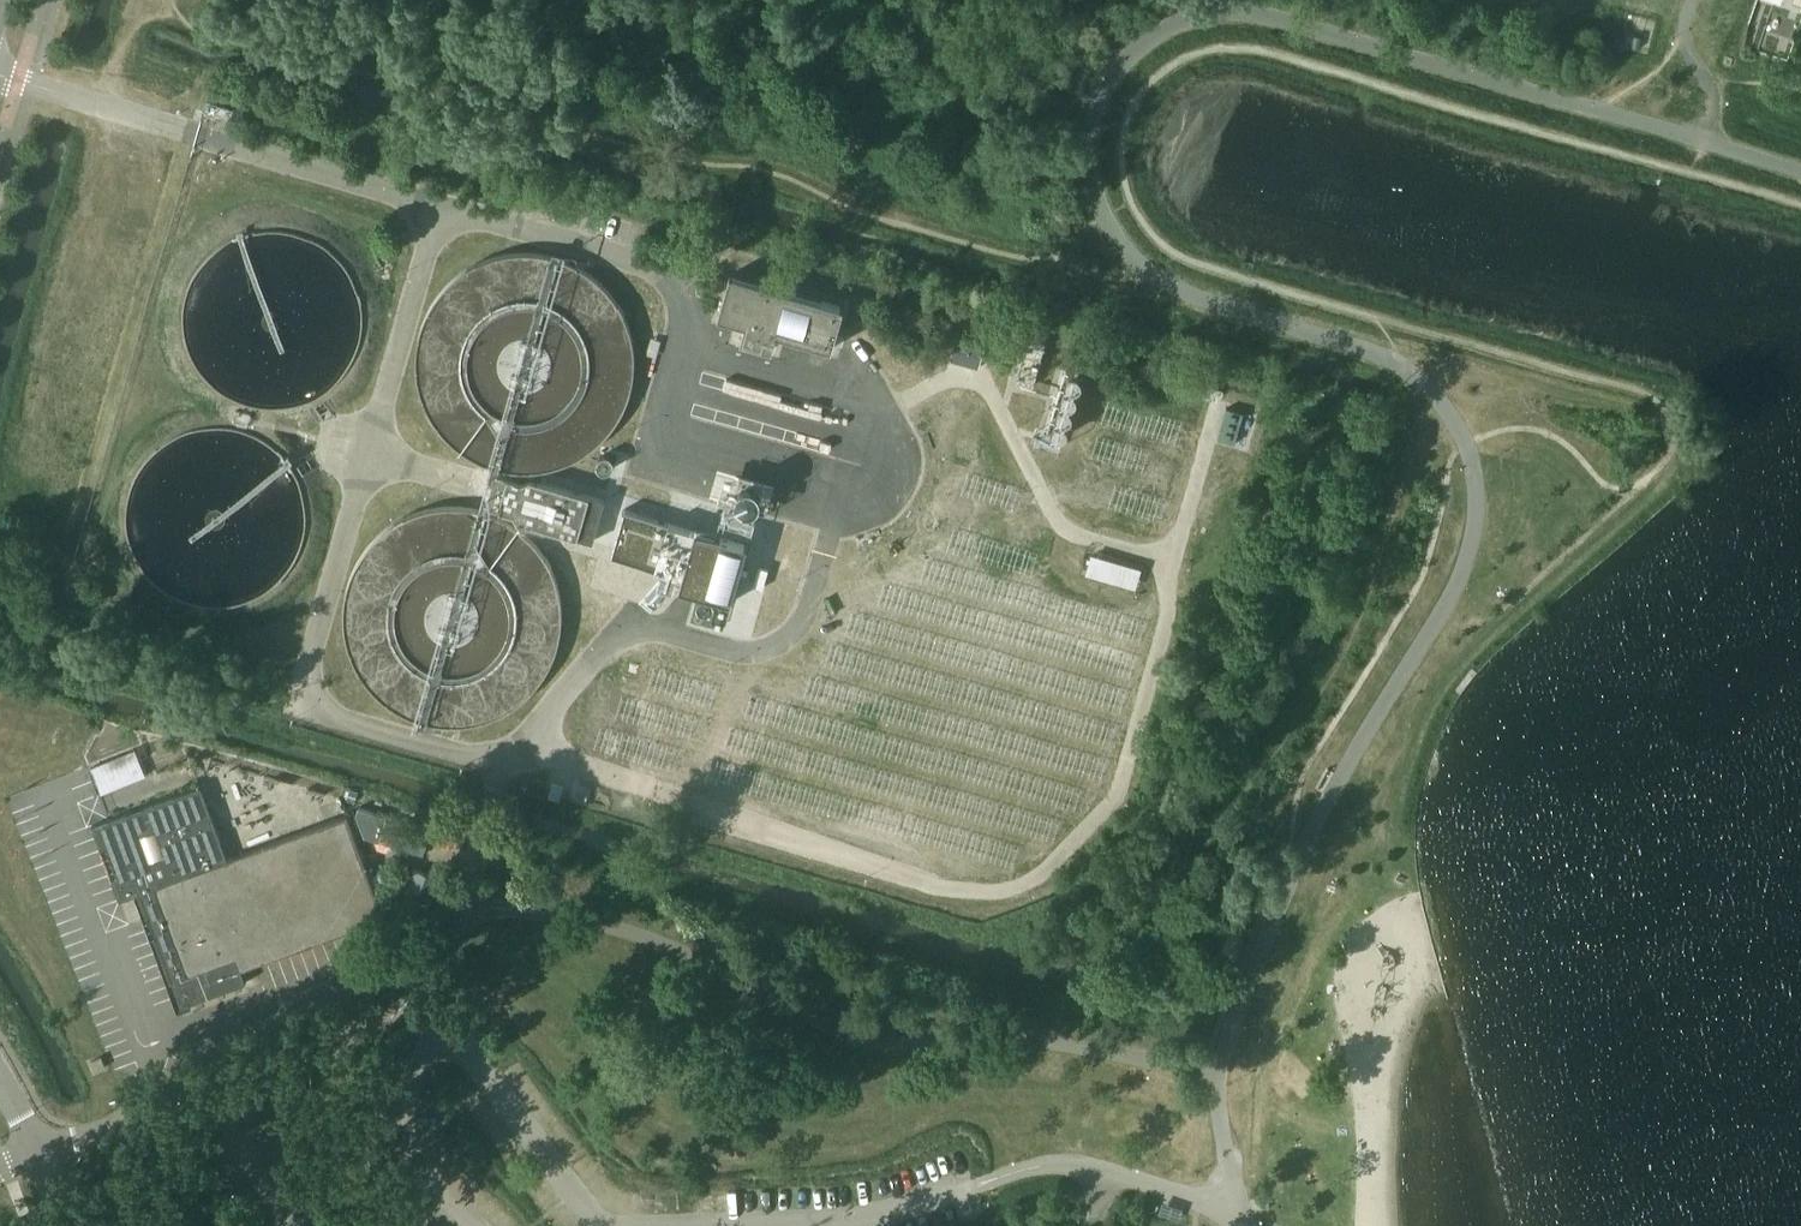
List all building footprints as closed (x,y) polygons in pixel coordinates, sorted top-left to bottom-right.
[(1643,36),(1634,33),(1631,45),(1640,47),(1643,36)] [(746,323),(741,339),(773,348),(777,332),(832,348),(844,306),(730,274),(718,315),(746,323)] [(957,335),(950,359),(979,367),(986,344),(957,335)] [(1227,407),(1218,438),(1235,442),(1244,412),(1227,407)] [(530,477),(524,480),(495,472),(486,487),(486,504),(514,512),(518,518),(593,540),(605,499),(530,477)] [(625,508),(612,554),(683,574),(680,586),(684,587),(697,591),(732,601),(748,543),(625,508)] [(385,914),(347,813),(228,858),(201,785),(93,825),(120,899),(138,892),(171,981),(181,977),(189,1001),(180,1005),(180,1006),(247,981),(242,968),(385,914)] [(350,790),(346,801),(354,804),(358,793),(350,790)] [(359,807),(357,813),(365,836),(380,840),(392,843),(424,853),(431,829),(387,816),(359,807)] [(413,868),(402,900),(429,909),(441,878),(413,868)] [(384,873),(374,876),(378,890),(388,887),(384,873)]
